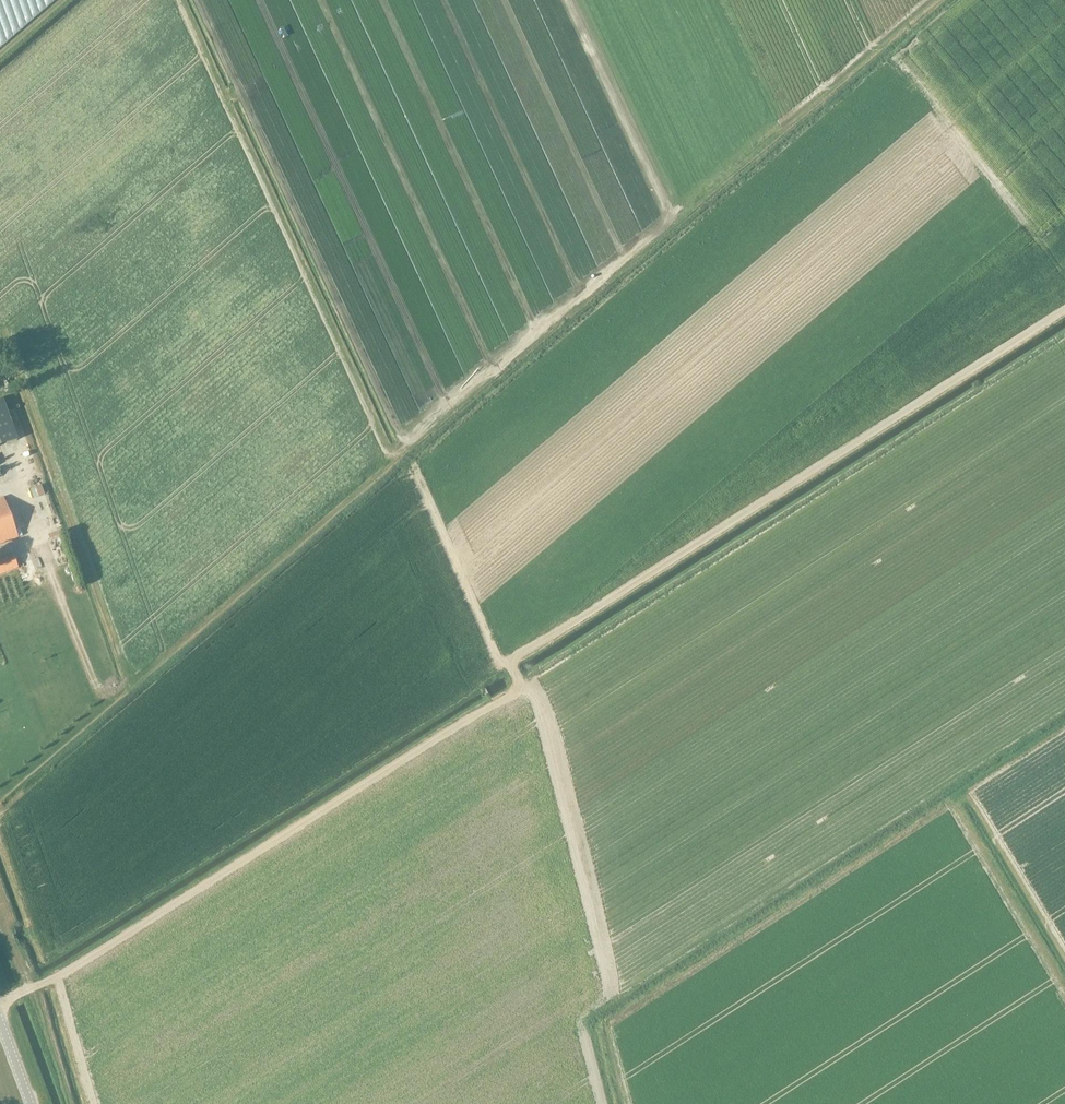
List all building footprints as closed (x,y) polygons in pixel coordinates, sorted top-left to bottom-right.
[(55,0),(0,0),(0,48),(55,0)] [(17,440),(2,399),(0,400),(0,446),(17,440)] [(17,538),(3,499),(0,500),(0,544),(17,538)] [(18,568),(13,556),(0,562),(0,575),(18,568)] [(71,591),(78,612),(84,609),(77,588),(71,591)] [(31,599),(40,596),(38,591),(29,594),(31,599)]
